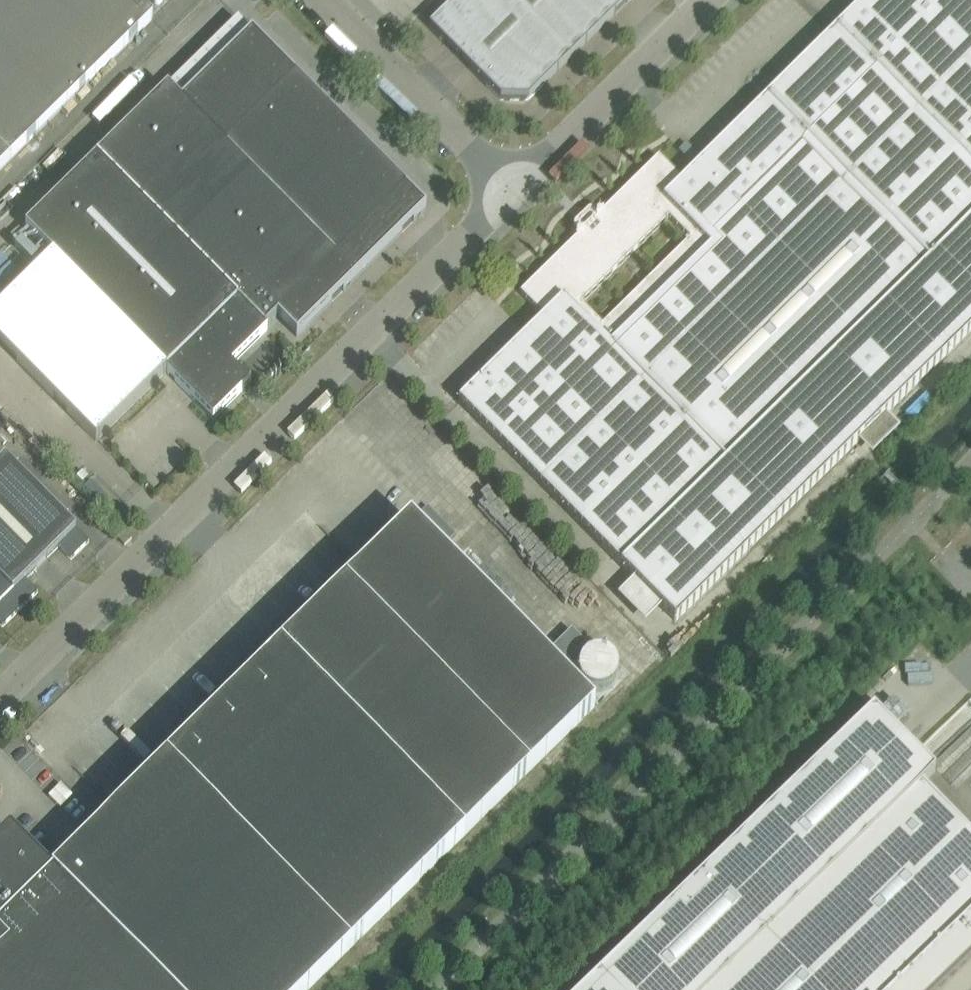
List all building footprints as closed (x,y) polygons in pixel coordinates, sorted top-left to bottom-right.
[(0,1),(0,169),(153,18),(135,0),(1,0),(0,1)] [(529,99),(630,0),(457,0),(429,27),(500,99),(529,99)] [(682,180),(659,157),(603,211),(602,212),(597,212),(597,217),(596,218),(583,231),(583,230),(582,232),(577,231),(577,237),(576,238),(521,293),(544,316),(459,401),(676,621),(970,330),(970,0),(865,0),(682,180)] [(427,209),(252,32),(182,102),(168,88),(25,228),(53,256),(0,308),(0,342),(96,440),(166,371),(213,419),(248,384),(230,366),(267,330),(266,328),(277,317),(297,337),(427,209)] [(3,627),(38,593),(26,580),(59,547),(71,560),(89,542),(6,457),(0,463),(0,624),(3,627)] [(595,707),(411,520),(282,648),(105,823),(104,822),(52,873),(10,831),(0,841),(0,989),(308,989),(595,707)] [(132,538),(128,534),(125,531),(118,538),(125,545),(132,538)] [(576,578),(529,628),(565,661),(611,611),(576,578)] [(623,621),(583,664),(617,697),(658,654),(623,621)] [(923,783),(936,771),(874,708),(582,989),(935,989),(970,955),(970,833),(923,783)]
